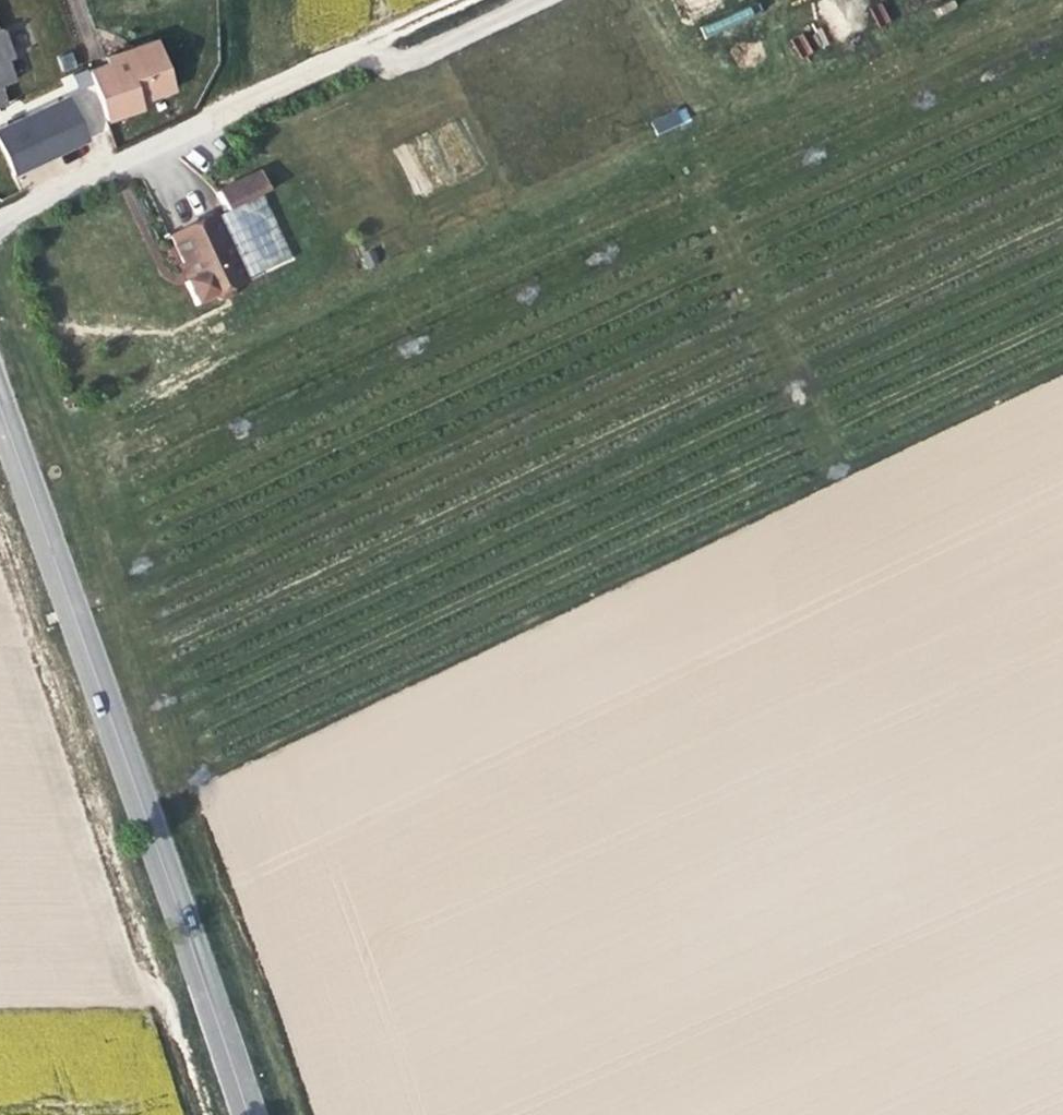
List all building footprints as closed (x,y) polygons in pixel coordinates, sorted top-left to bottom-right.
[(704,54),(820,0),(679,0),(704,54)] [(13,80),(6,59),(12,57),(2,28),(0,29),(0,85),(13,80)] [(173,89),(157,40),(132,48),(133,52),(124,55),(123,51),(105,57),(107,64),(88,70),(105,119),(140,106),(138,100),(173,89)] [(14,174),(89,139),(68,96),(0,128),(0,145),(14,174)] [(216,191),(225,209),(265,190),(257,172),(216,191)] [(257,277),(225,209),(212,215),(244,283),(257,277)] [(212,215),(169,235),(182,263),(189,279),(184,281),(195,305),(208,300),(215,302),(223,298),(226,291),(244,283),(212,215)] [(189,279),(182,263),(177,265),(184,281),(189,279)]
